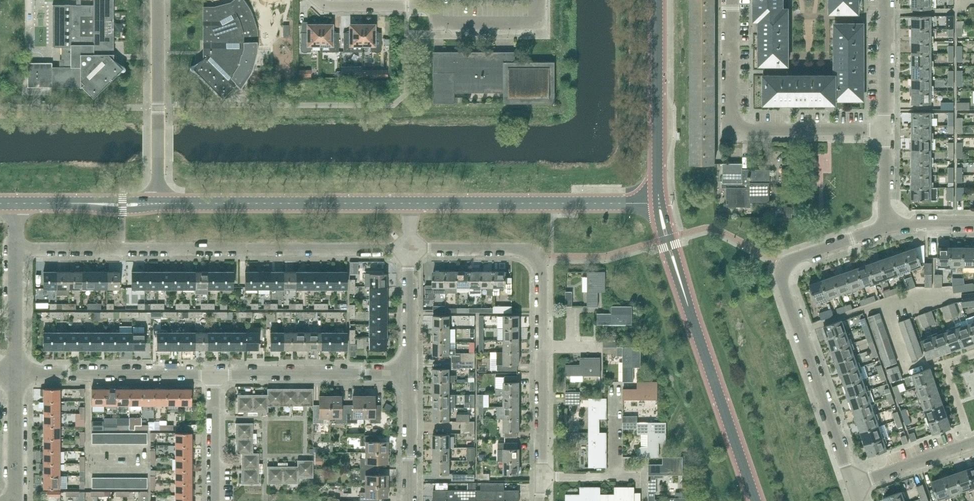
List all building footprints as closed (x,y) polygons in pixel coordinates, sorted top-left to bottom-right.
[(94,8),(90,8),(90,5),(71,5),(53,5),(53,6),(53,48),(54,48),(54,52),(62,52),(62,68),(52,68),(52,67),(52,85),(52,87),(52,86),(80,86),(80,87),(82,87),(93,98),(92,98),(92,99),(114,77),(124,71),(125,69),(124,67),(122,66),(120,67),(113,60),(113,55),(113,54),(113,0),(94,0),(94,8)] [(242,0),(235,0),(226,8),(204,8),(204,57),(195,67),(193,66),(191,67),(190,69),(191,71),(201,77),(223,98),(223,97),(236,84),(240,88),(240,87),(250,72),(251,69),(256,53),(257,48),(256,32),(255,29),(256,29),(251,13),(249,9),(242,0)] [(690,12),(715,12),(715,0),(690,0),(690,12)] [(754,2),(754,9),(754,13),(754,14),(754,17),(754,19),(755,19),(759,19),(759,29),(759,34),(759,44),(759,49),(759,59),(759,65),(763,65),(788,65),(788,62),(788,19),(788,15),(788,14),(788,13),(788,9),(788,8),(787,8),(783,8),(783,0),(754,0),(754,2)] [(829,13),(838,13),(855,13),(855,12),(859,12),(859,6),(859,0),(829,0),(829,13)] [(931,9),(931,0),(912,0),(912,9),(931,9)] [(715,49),(715,12),(690,12),(690,49),(715,49)] [(931,28),(931,16),(912,16),(912,29),(931,28)] [(313,45),(320,45),(320,23),(319,23),(316,23),(314,24),(312,25),(308,25),(308,31),(306,32),(301,32),(301,45),(300,47),(300,49),(301,51),(301,52),(302,52),(304,53),(306,53),(308,52),(311,52),(313,45)] [(325,24),(323,23),(321,23),(320,23),(320,45),(327,45),(328,52),(339,52),(339,33),(333,33),(332,31),(332,25),(327,25),(325,24)] [(355,45),(362,45),(362,23),(361,23),(359,23),(357,24),(355,25),(350,25),(350,26),(350,32),(349,33),(343,33),(343,52),(354,52),(354,51),(355,45)] [(367,24),(365,23),(363,23),(362,23),(362,45),(369,45),(371,52),(374,52),(376,53),(378,53),(380,52),(381,52),(381,51),(382,49),(382,47),(381,45),(381,33),(375,33),(374,31),(374,25),(370,25),(367,24)] [(864,77),(864,23),(838,23),(838,24),(834,24),(834,30),(834,69),(834,75),(830,75),(829,75),(825,75),(817,75),(810,75),(802,75),(795,75),(787,75),(780,75),(763,75),(763,100),(764,100),(764,104),(770,104),(780,104),(785,104),(795,104),(800,104),(810,104),(815,104),(825,104),(829,104),(830,104),(834,104),(836,104),(836,103),(835,103),(835,100),(860,100),(859,100),(863,100),(863,95),(863,77),(864,77)] [(912,41),(931,41),(931,28),(912,29),(912,41)] [(931,53),(931,41),(912,41),(912,53),(931,53)] [(715,49),(690,49),(690,87),(715,87),(715,49)] [(495,52),(444,52),(434,52),(433,103),(455,103),(455,92),(504,92),(504,103),(555,103),(555,62),(542,62),(514,62),(495,62),(495,52)] [(912,66),(931,66),(931,53),(912,53),(912,66)] [(52,63),(28,63),(28,87),(36,87),(41,87),(52,87),(52,85),(52,67),(52,63)] [(931,78),(931,66),(912,66),(912,78),(931,78)] [(354,67),(341,67),(341,76),(354,76),(354,67)] [(931,90),(931,78),(912,78),(912,90),(931,90)] [(715,87),(690,87),(690,125),(715,125),(715,87)] [(931,104),(931,103),(931,90),(912,90),(912,104),(931,104)] [(931,125),(931,113),(912,112),(912,125),(931,125)] [(715,164),(715,125),(690,125),(690,164),(715,164)] [(931,138),(931,125),(912,125),(912,138),(931,138)] [(931,150),(931,138),(912,138),(912,150),(931,150)] [(912,162),(931,162),(931,150),(912,150),(912,162)] [(912,175),(931,175),(931,162),(912,162),(912,175)] [(764,170),(742,169),(742,164),(723,163),(723,183),(727,183),(728,187),(726,187),(726,207),(746,207),(746,202),(770,202),(770,183),(765,183),(765,168),(764,168),(764,170)] [(912,187),(931,187),(931,175),(912,175),(912,187)] [(931,200),(931,187),(912,187),(912,200),(931,200)] [(793,207),(785,207),(785,211),(785,218),(793,218),(793,214),(793,211),(793,210),(793,207)] [(938,266),(951,266),(951,247),(938,247),(938,266)] [(951,266),(963,266),(963,247),(951,247),(951,266)] [(973,266),(973,247),(963,247),(963,266),(973,266)] [(910,270),(922,266),(916,248),(903,252),(910,270)] [(898,274),(910,270),(903,252),(892,256),(898,274)] [(886,278),(898,274),(892,256),(880,260),(886,278)] [(875,282),(886,278),(880,260),(868,264),(875,282)] [(863,286),(875,282),(868,264),(857,268),(863,286)] [(851,290),(863,286),(857,268),(845,272),(851,290)] [(43,289),(56,289),(56,272),(43,272),(43,289)] [(56,289),(69,289),(69,272),(56,272),(56,289)] [(69,289),(81,289),(81,272),(69,272),(69,289)] [(81,289),(94,289),(94,272),(81,272),(81,289)] [(94,289),(107,289),(107,272),(94,272),(94,289)] [(120,289),(120,288),(120,272),(107,272),(107,289),(120,289)] [(144,289),(144,272),(132,272),(132,289),(144,289)] [(157,289),(157,272),(144,272),(144,289),(157,289)] [(170,289),(170,272),(157,272),(157,289),(170,289)] [(182,289),(182,272),(170,272),(170,289),(182,289)] [(195,289),(195,272),(182,272),(182,289),(195,289)] [(207,289),(207,272),(195,272),(195,289),(207,289)] [(220,289),(220,272),(207,272),(207,289),(220,289)] [(233,289),(233,272),(220,272),(220,289),(233,289)] [(258,289),(258,272),(245,272),(245,289),(258,289)] [(270,289),(270,272),(258,272),(258,289),(270,289)] [(283,289),(283,272),(270,272),(270,289),(283,289)] [(296,289),(296,272),(283,272),(283,289),(296,289)] [(308,289),(308,272),(296,272),(296,289),(308,289)] [(321,289),(321,272),(308,272),(308,289),(321,289)] [(333,289),(333,272),(321,272),(321,289),(333,289)] [(346,289),(346,272),(333,272),(333,289),(346,289)] [(445,287),(446,272),(433,272),(433,287),(445,287)] [(457,287),(458,272),(446,272),(445,287),(457,287)] [(469,291),(470,272),(458,272),(457,287),(457,291),(469,291)] [(481,294),(481,287),(482,272),(470,272),(469,291),(469,294),(481,294)] [(493,295),(494,272),(482,272),(481,287),(487,287),(487,295),(493,295)] [(506,288),(506,272),(494,272),(493,295),(499,295),(499,287),(506,288)] [(605,287),(605,272),(587,272),(587,306),(598,306),(598,287),(605,287)] [(839,294),(851,290),(845,272),(833,276),(839,294)] [(386,274),(384,274),(369,274),(369,286),(386,286),(386,274)] [(828,299),(839,294),(833,276),(821,280),(828,299)] [(816,303),(828,299),(821,280),(809,285),(816,303)] [(954,293),(967,291),(966,291),(965,284),(953,286),(954,293)] [(386,299),(386,286),(369,286),(369,299),(386,299)] [(973,300),(973,293),(962,295),(962,302),(973,300)] [(386,312),(386,299),(369,299),(369,312),(386,312)] [(952,317),(958,314),(954,303),(948,305),(952,317)] [(946,319),(952,317),(948,305),(942,307),(946,319)] [(597,324),(632,324),(632,306),(617,306),(617,313),(597,313),(597,324)] [(822,320),(834,316),(831,309),(819,313),(822,320)] [(929,325),(935,322),(931,311),(925,313),(929,325)] [(386,324),(386,312),(369,312),(369,324),(386,324)] [(870,323),(882,319),(879,313),(868,317),(870,323)] [(923,327),(929,325),(925,313),(918,315),(923,327)] [(450,329),(450,316),(433,316),(433,329),(450,329)] [(519,328),(519,316),(504,316),(504,328),(506,328),(519,328)] [(901,329),(912,325),(910,318),(898,322),(901,329)] [(872,329),(884,325),(882,319),(870,323),(872,329)] [(828,339),(846,332),(842,320),(824,326),(828,339)] [(386,337),(386,324),(369,324),(369,337),(386,337)] [(973,343),(973,341),(968,324),(956,328),(963,347),(973,343)] [(875,336),(886,332),(884,325),(872,329),(875,336)] [(903,335),(914,331),(912,325),(901,329),(903,335)] [(519,328),(506,328),(504,328),(504,340),(519,340),(519,328)] [(951,351),(963,347),(956,328),(945,332),(951,351)] [(450,342),(450,329),(433,329),(433,342),(450,342)] [(905,341),(916,337),(914,331),(903,335),(905,341)] [(43,350),(56,350),(56,332),(43,332),(43,350)] [(56,350),(69,350),(69,332),(56,332),(56,350)] [(69,350),(81,350),(81,332),(69,332),(69,350)] [(94,350),(94,332),(81,332),(81,350),(94,350)] [(94,350),(106,350),(106,332),(94,332),(94,350)] [(106,350),(119,350),(119,332),(106,332),(106,350)] [(119,350),(132,350),(132,332),(119,332),(119,350)] [(132,350),(145,350),(144,332),(132,332),(132,350)] [(170,350),(170,332),(157,332),(157,350),(170,350)] [(182,350),(182,332),(170,332),(170,350),(182,350)] [(195,350),(195,332),(182,332),(182,350),(195,350)] [(208,350),(208,332),(195,332),(195,350),(208,350)] [(220,350),(220,332),(208,332),(208,350),(220,350)] [(233,350),(233,332),(220,332),(220,350),(233,350)] [(233,350),(245,350),(245,332),(233,332),(233,350)] [(258,350),(258,332),(245,332),(245,350),(258,350)] [(283,350),(283,332),(270,332),(270,350),(283,350)] [(296,350),(296,332),(283,332),(283,350),(296,350)] [(308,350),(308,332),(296,332),(296,350),(308,350)] [(321,350),(321,332),(308,332),(308,350),(321,350)] [(334,350),(334,332),(321,332),(321,350),(334,350)] [(347,350),(347,332),(334,332),(334,350),(347,350)] [(832,350),(850,344),(846,332),(828,339),(832,350)] [(877,342),(888,338),(886,332),(875,336),(877,342)] [(939,355),(951,351),(945,332),(933,336),(939,355)] [(927,359),(939,355),(933,336),(921,341),(927,359)] [(386,350),(386,337),(369,337),(369,350),(386,350)] [(907,347),(918,343),(916,337),(905,341),(907,347)] [(879,348),(890,344),(888,338),(877,342),(879,348)] [(519,352),(519,340),(504,340),(504,352),(519,352)] [(433,355),(450,355),(450,342),(433,342),(433,355)] [(909,353),(921,349),(918,343),(907,347),(909,353)] [(836,362),(854,356),(850,344),(832,350),(836,362)] [(881,354),(892,350),(890,344),(879,348),(881,354)] [(641,362),(641,347),(623,347),(623,382),(634,382),(634,368),(634,362),(641,362)] [(912,360),(923,356),(921,349),(909,353),(912,360)] [(883,360),(894,356),(892,350),(881,354),(883,360)] [(519,364),(519,352),(504,352),(491,352),(491,358),(497,358),(497,370),(517,371),(517,364),(519,364)] [(475,362),(475,354),(475,353),(461,353),(461,354),(455,354),(455,355),(452,355),(452,362),(475,362)] [(840,374),(858,368),(854,356),(836,362),(835,365),(838,372),(840,374)] [(885,367),(897,363),(894,356),(883,360),(885,367)] [(566,375),(600,375),(600,357),(585,357),(585,365),(566,365),(566,375)] [(888,376),(900,372),(898,365),(886,369),(888,376)] [(844,386),(862,379),(858,368),(840,374),(844,386)] [(917,387),(935,380),(930,368),(912,374),(917,387)] [(450,375),(450,369),(433,369),(433,382),(450,382),(456,382),(456,375),(450,375)] [(891,382),(902,378),(900,372),(888,376),(891,382)] [(903,387),(908,385),(906,378),(900,380),(903,387)] [(848,397),(867,391),(862,379),(844,386),(848,397)] [(921,398),(939,392),(935,380),(917,387),(921,398)] [(633,399),(658,399),(658,381),(642,381),(642,388),(633,388),(623,389),(623,400),(633,399)] [(450,395),(450,382),(433,382),(433,395),(450,395)] [(504,395),(519,395),(519,382),(517,382),(505,382),(504,382),(504,389),(497,389),(497,395),(504,395)] [(135,389),(135,388),(130,388),(130,389),(129,389),(129,405),(141,405),(141,389),(135,389)] [(148,389),(148,388),(142,388),(142,389),(141,389),(141,405),(154,405),(154,389),(148,389)] [(172,389),(172,388),(167,388),(167,389),(166,389),(166,405),(179,405),(179,389),(172,389)] [(185,389),(185,388),(180,388),(180,389),(179,389),(179,405),(191,405),(191,389),(185,389)] [(60,401),(60,389),(43,389),(42,389),(40,390),(40,395),(42,396),(43,396),(43,401),(60,401)] [(104,405),(104,389),(91,389),(91,405),(104,405)] [(117,405),(117,389),(104,389),(104,405),(117,405)] [(129,405),(129,389),(117,389),(117,405),(129,405)] [(166,405),(166,389),(154,389),(154,405),(166,405)] [(268,406),(283,406),(283,389),(267,389),(267,395),(268,395),(268,406)] [(283,406),(297,406),(298,389),(283,389),(283,406)] [(313,406),(313,405),(313,389),(298,389),(297,406),(298,406),(303,406),(313,406)] [(852,409),(871,403),(867,391),(848,397),(852,409)] [(925,410),(943,404),(939,392),(921,398),(925,410)] [(252,416),(252,395),(237,394),(237,412),(248,412),(248,416),(252,416)] [(268,395),(267,395),(252,395),(252,416),(257,416),(257,412),(268,412),(268,406),(268,395)] [(456,395),(450,395),(433,395),(433,407),(450,407),(456,407),(456,395)] [(519,407),(519,395),(504,395),(504,407),(519,407)] [(323,417),(330,417),(330,397),(319,397),(319,409),(313,409),(313,405),(313,406),(313,423),(323,423),(323,417)] [(341,409),(341,405),(341,397),(330,397),(330,417),(336,417),(336,423),(347,423),(347,409),(341,409)] [(357,417),(363,417),(363,397),(353,397),(353,409),(347,409),(347,423),(357,423),(357,417)] [(374,408),(374,405),(374,397),(363,397),(363,417),(370,417),(370,423),(380,423),(380,405),(380,408),(374,408)] [(607,414),(607,398),(600,398),(589,398),(589,432),(600,432),(600,414),(607,414)] [(60,414),(60,401),(43,401),(43,402),(42,402),(40,403),(40,408),(42,409),(43,409),(43,414),(60,414)] [(856,421),(875,414),(871,403),(852,409),(856,421)] [(929,422),(947,416),(943,404),(925,410),(929,422)] [(450,420),(450,407),(433,407),(433,421),(450,420)] [(519,407),(504,407),(497,407),(497,419),(503,419),(519,419),(519,407)] [(60,426),(60,414),(43,414),(42,414),(40,415),(40,420),(42,421),(43,421),(43,426),(60,426)] [(860,432),(879,426),(875,414),(856,421),(860,432)] [(951,428),(947,416),(929,422),(933,434),(951,428)] [(141,430),(141,425),(135,425),(135,418),(129,418),(129,430),(141,430)] [(519,431),(519,419),(503,419),(503,431),(505,431),(517,431),(519,431)] [(166,421),(159,421),(159,422),(154,422),(154,430),(166,430),(166,421)] [(104,430),(104,422),(91,422),(91,430),(104,430)] [(154,430),(154,422),(148,422),(148,425),(141,425),(141,430),(154,430)] [(666,438),(666,422),(638,422),(637,429),(637,434),(644,434),(645,430),(648,430),(648,447),(641,447),(639,448),(637,450),(637,457),(659,457),(659,442),(666,442),(666,438)] [(253,433),(253,423),(235,423),(235,438),(253,438),(256,438),(256,433),(253,433)] [(60,438),(60,426),(43,426),(43,438),(60,438)] [(865,444),(883,438),(879,426),(860,432),(865,444)] [(607,467),(607,432),(600,432),(589,432),(589,467),(607,467)] [(192,445),(194,444),(194,439),(192,438),(191,438),(191,433),(175,433),(175,445),(191,446),(191,445),(192,445)] [(450,448),(450,435),(433,434),(433,447),(450,448)] [(378,435),(363,435),(360,435),(360,446),(366,446),(366,452),(386,452),(386,441),(374,441),(374,436),(378,436),(378,435)] [(60,451),(60,438),(43,438),(43,439),(42,439),(40,440),(40,445),(42,446),(43,446),(43,451),(60,451)] [(252,454),(253,453),(253,443),(253,438),(235,438),(235,454),(241,454),(252,454)] [(869,456),(887,450),(883,438),(865,444),(869,456)] [(192,458),(194,457),(194,451),(192,451),(191,451),(191,446),(175,445),(175,458),(191,458),(192,458)] [(450,461),(450,448),(433,447),(433,461),(450,461)] [(505,449),(504,449),(504,461),(519,462),(519,449),(517,449),(505,449)] [(60,463),(60,451),(43,451),(42,451),(40,452),(40,457),(42,458),(43,458),(43,463),(60,463)] [(386,452),(366,452),(366,459),(360,459),(360,469),(374,469),(374,463),(386,463),(386,452)] [(259,469),(259,453),(253,453),(252,454),(241,454),(241,469),(259,469)] [(664,475),(683,475),(683,457),(668,457),(668,464),(648,464),(648,490),(648,493),(655,493),(657,493),(657,475),(664,475)] [(192,470),(194,469),(194,464),(192,463),(191,463),(191,458),(175,458),(175,470),(191,470),(192,470)] [(313,478),(313,460),(297,460),(297,466),(297,478),(313,478)] [(433,474),(450,473),(450,461),(433,461),(433,474)] [(489,480),(490,474),(484,474),(484,461),(479,461),(479,474),(478,474),(477,480),(489,480)] [(519,474),(519,462),(504,461),(503,474),(519,474)] [(60,476),(60,463),(43,463),(43,464),(42,464),(40,465),(40,470),(42,471),(43,471),(43,476),(60,476)] [(282,483),(283,463),(278,463),(278,466),(267,466),(267,484),(282,483)] [(287,466),(287,463),(283,463),(282,483),(297,484),(297,478),(297,466),(287,466)] [(262,473),(262,469),(259,469),(241,469),(241,484),(259,484),(259,473),(262,473)] [(374,475),(374,469),(360,469),(360,479),(366,479),(366,486),(386,486),(386,475),(374,475)] [(962,491),(973,487),(967,469),(956,473),(962,491)] [(192,482),(194,481),(194,476),(192,475),(191,475),(191,470),(175,470),(175,483),(191,483),(191,482),(192,482)] [(950,495),(962,491),(956,473),(944,477),(950,495)] [(60,489),(60,476),(43,476),(42,476),(40,477),(40,482),(42,483),(43,483),(43,488),(60,489)] [(938,499),(950,495),(944,477),(931,481),(938,499)] [(192,495),(194,494),(194,489),(192,488),(191,488),(191,483),(175,483),(175,495),(191,495),(192,495)] [(504,483),(481,483),(481,490),(476,490),(476,500),(495,500),(519,500),(519,490),(504,490),(504,483)] [(920,498),(927,496),(923,484),(916,486),(920,498)] [(386,486),(366,486),(366,492),(360,492),(360,500),(374,500),(374,497),(386,497),(386,486)] [(600,494),(600,487),(585,487),(585,494),(566,494),(566,500),(600,500),(600,494)] [(635,487),(619,487),(619,494),(600,494),(600,500),(635,500),(635,493),(635,487)] [(476,500),(476,490),(433,490),(433,500),(455,500),(476,500)] [(902,491),(883,498),(884,500),(905,500),(902,491)]
